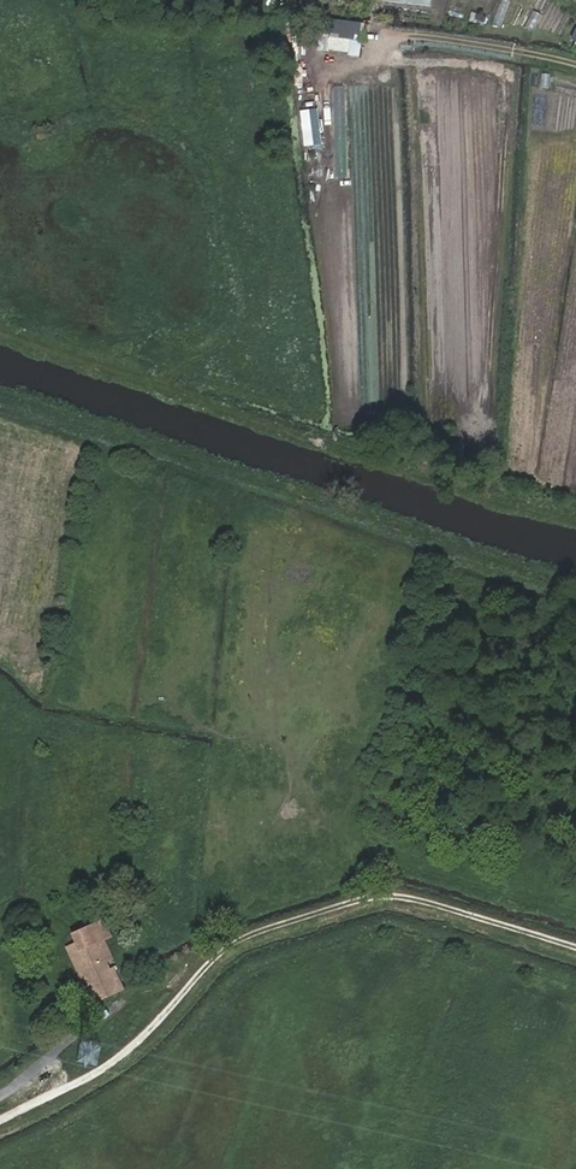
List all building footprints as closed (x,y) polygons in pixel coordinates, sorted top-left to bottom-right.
[(508,0),(500,0),(493,25),(501,27),(508,0)] [(531,10),(525,28),(534,32),(541,13),(531,10)] [(472,12),(470,21),(483,25),(486,16),(472,12)] [(329,52),(342,53),(343,45),(360,47),(361,23),(332,21),(329,52)] [(372,27),(372,34),(386,35),(387,27),(372,27)] [(541,73),(540,88),(548,88),(549,73),(541,73)] [(319,145),(320,107),(302,107),(301,144),(319,145)] [(120,990),(118,986),(104,957),(87,965),(86,980),(94,997),(96,1001),(120,990)] [(77,1063),(98,1065),(100,1043),(79,1041),(77,1063)]
